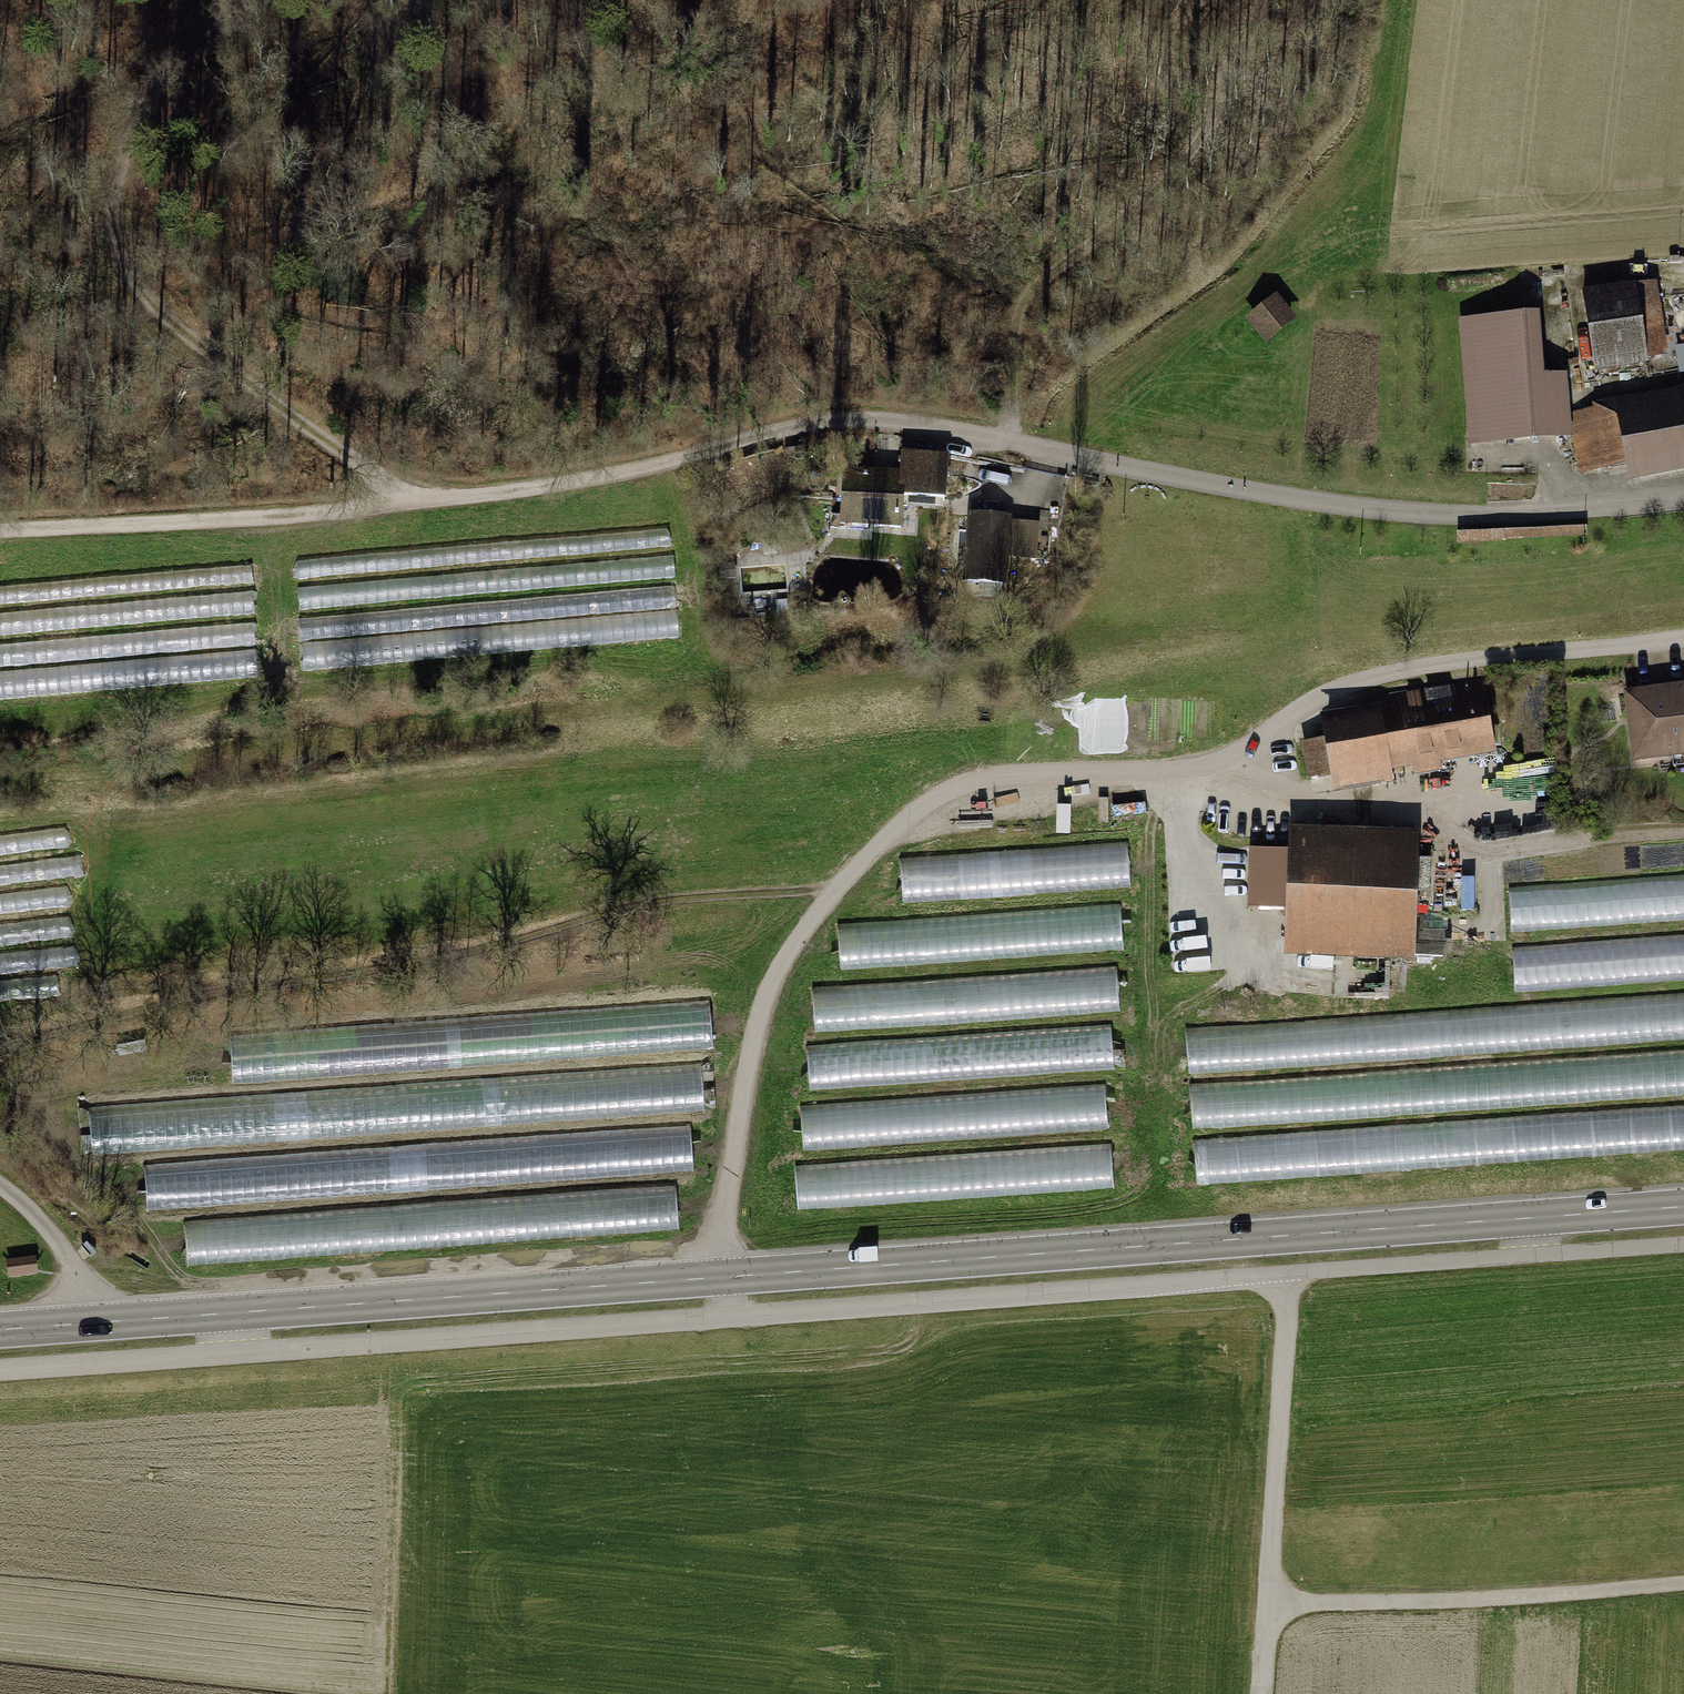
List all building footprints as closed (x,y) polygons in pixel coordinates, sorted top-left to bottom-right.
[(1636,279),(1582,288),(1594,371),(1649,360),(1649,357),(1665,354),(1665,350),(1668,350),(1658,280),(1636,283),(1636,279)] [(1251,315),(1272,340),(1301,316),(1280,291),(1251,315)] [(1540,310),(1458,317),(1469,445),(1571,437),(1570,412),(1567,371),(1543,373),(1540,310)] [(1592,401),(1593,406),(1570,412),(1579,473),(1626,464),(1629,480),(1683,468),(1683,383),(1592,401)] [(900,473),(846,468),(841,530),(905,535),(907,503),(947,506),(951,457),(902,453),(900,473)] [(1013,519),(969,515),(963,589),(1009,593),(1011,562),(1039,564),(1042,525),(1013,523),(1013,519)] [(661,527),(287,560),(297,673),(676,638),(661,527)] [(0,584),(0,698),(254,674),(250,564),(0,584)] [(1379,702),(1316,712),(1331,789),(1389,778),(1388,767),(1492,752),(1476,676),(1379,691),(1379,702)] [(1617,688),(1627,759),(1675,753),(1679,771),(1683,770),(1683,679),(1638,685),(1617,688)] [(74,824),(0,834),(0,997),(50,992),(45,969),(67,964),(58,909),(78,906),(71,874),(80,873),(74,824)] [(1416,826),(1287,824),(1279,954),(1412,960),(1416,826)] [(1121,838),(887,857),(891,900),(893,922),(830,928),(833,983),(806,986),(812,1043),(799,1045),(803,1102),(792,1103),(795,1151),(797,1203),(1108,1186),(1106,1143),(1098,1085),(1096,1069),(1110,1065),(1104,1024),(1102,1011),(1115,1010),(1111,963),(1114,947),(1115,904),(1112,888),(1128,883),(1121,838)] [(1504,884),(1511,1005),(1172,1029),(1180,1185),(1683,1146),(1683,872),(1504,884)] [(225,1037),(228,1082),(707,1048),(704,998),(225,1037)] [(696,1063),(82,1109),(85,1155),(698,1109),(696,1063)] [(687,1125),(139,1165),(141,1207),(690,1170),(687,1125)] [(178,1220),(182,1264),(676,1230),(670,1185),(178,1220)]
